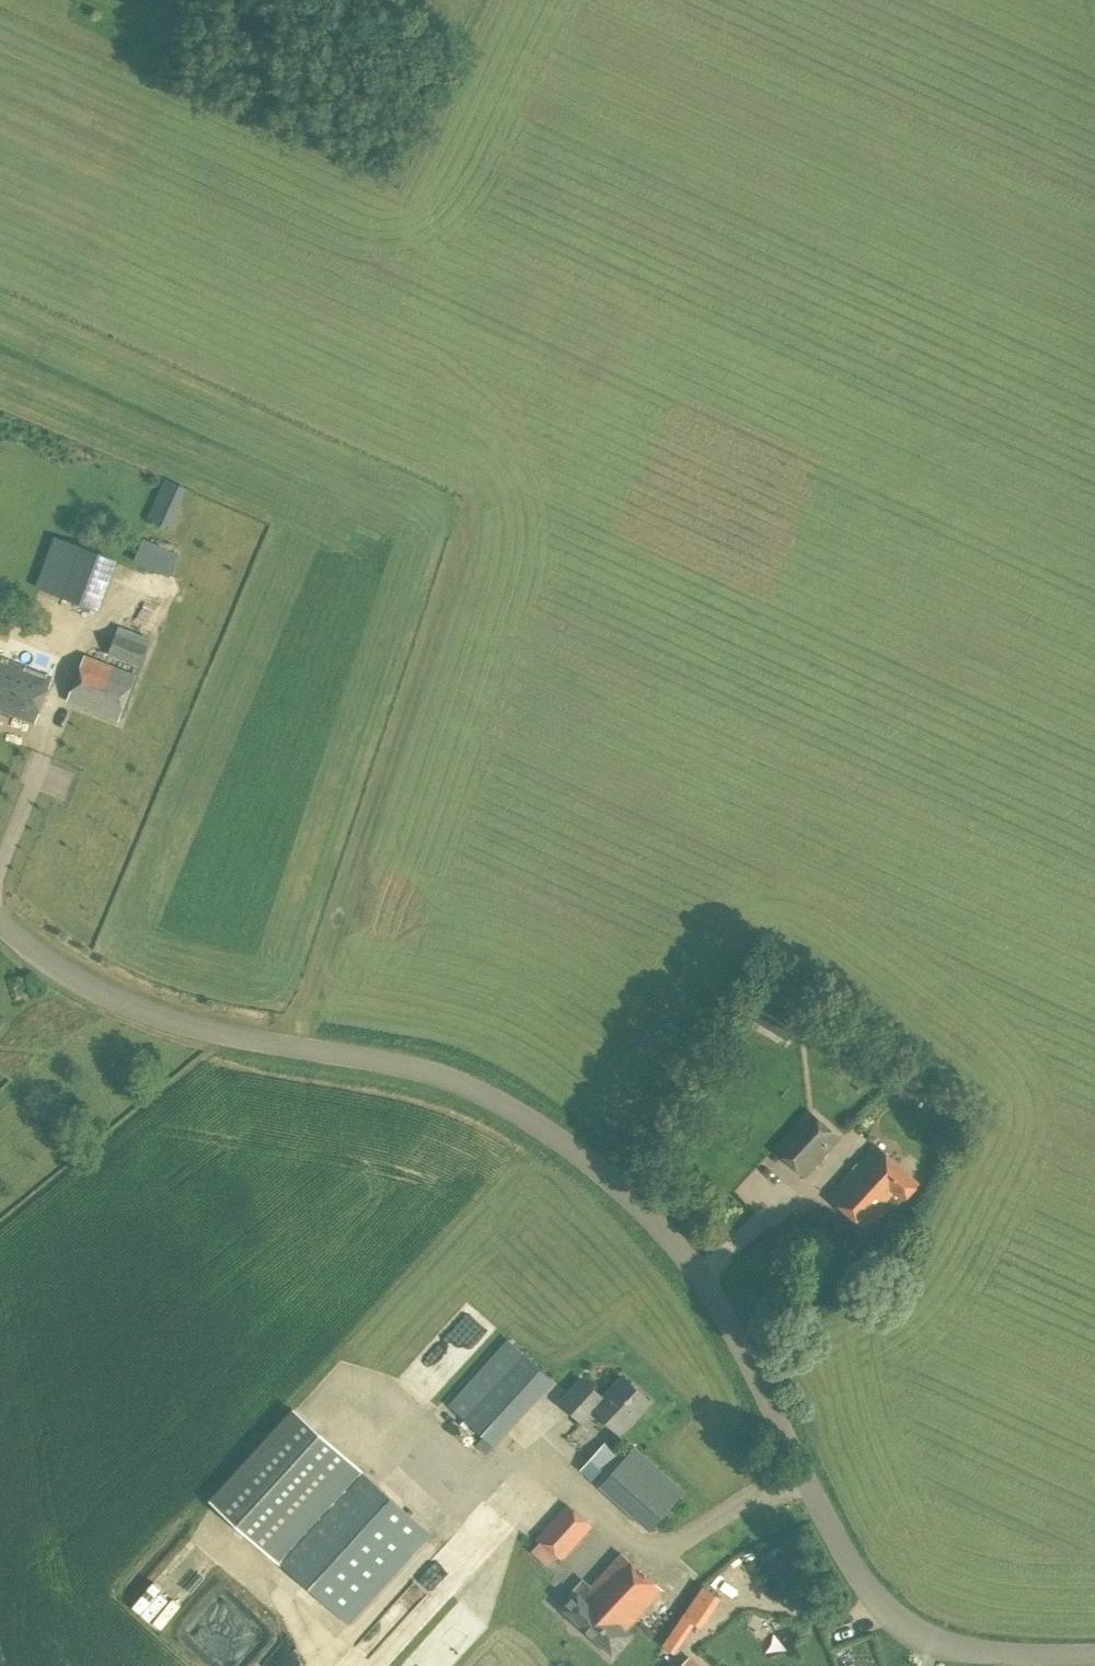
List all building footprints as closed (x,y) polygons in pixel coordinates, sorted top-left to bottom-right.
[(177,523),(192,485),(171,477),(156,515),(177,523)] [(98,611),(117,561),(54,537),(35,586),(98,611)] [(139,666),(149,638),(118,627),(108,655),(139,666)] [(0,658),(0,711),(32,724),(50,677),(46,675),(51,662),(32,655),(27,668),(0,658)] [(118,721),(136,675),(84,655),(66,702),(118,721)] [(804,1178),(839,1139),(807,1110),(772,1148),(804,1178)] [(901,1199),(916,1183),(873,1145),(827,1197),(866,1232),(891,1205),(893,1207),(900,1198),(901,1199)] [(494,1445),(553,1380),(507,1339),(448,1404),(494,1445)] [(649,1403),(621,1376),(601,1398),(582,1379),(560,1402),(582,1423),(594,1411),(618,1434),(649,1403)] [(349,1625),(431,1534),(291,1408),(209,1499),(349,1625)] [(658,1535),(693,1496),(635,1443),(613,1467),(603,1459),(590,1473),(658,1535)] [(563,1559),(592,1526),(566,1503),(537,1536),(563,1559)] [(195,1545),(181,1562),(205,1582),(219,1565),(195,1545)] [(661,1590),(621,1554),(590,1588),(583,1582),(575,1591),(576,1591),(560,1609),(614,1657),(632,1637),(624,1631),(661,1590)] [(376,1647),(399,1665),(471,1581),(448,1562),(376,1647)] [(176,1576),(145,1604),(166,1627),(197,1598),(176,1576)] [(226,1665),(240,1665),(267,1636),(230,1603),(197,1640),(226,1665)] [(701,1628),(706,1620),(687,1607),(661,1645),(674,1653),(695,1624),(701,1628)] [(497,1630),(477,1608),(433,1651),(447,1665),(460,1665),(497,1630)] [(432,1657),(425,1665),(443,1665),(432,1657)] [(688,1657),(679,1665),(697,1665),(688,1657)]
